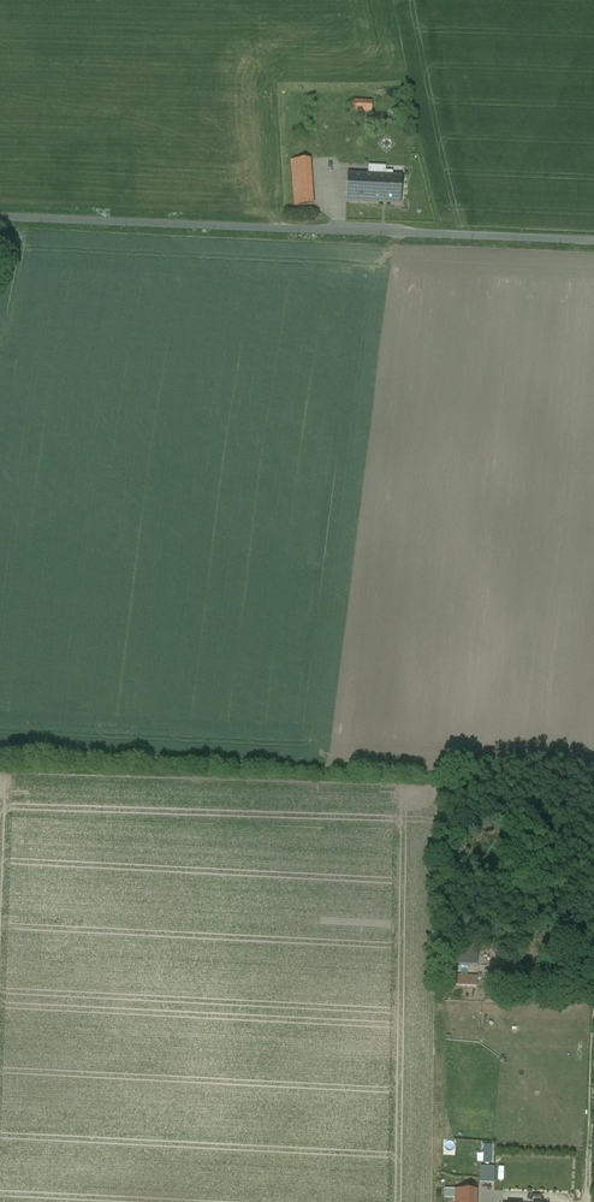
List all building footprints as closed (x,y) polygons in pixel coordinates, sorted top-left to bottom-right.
[(373,102),(337,101),(337,110),(373,111),(373,102)] [(311,158),(293,159),(296,205),(313,204),(311,158)] [(402,176),(348,174),(347,200),(401,202),(402,176)] [(477,953),(454,952),(454,964),(477,965),(477,953)] [(476,977),(452,976),(451,986),(476,987),(476,977)] [(519,978),(511,977),(510,990),(519,990),(519,978)] [(456,1189),(455,1201),(475,1201),(476,1190),(456,1189)]
